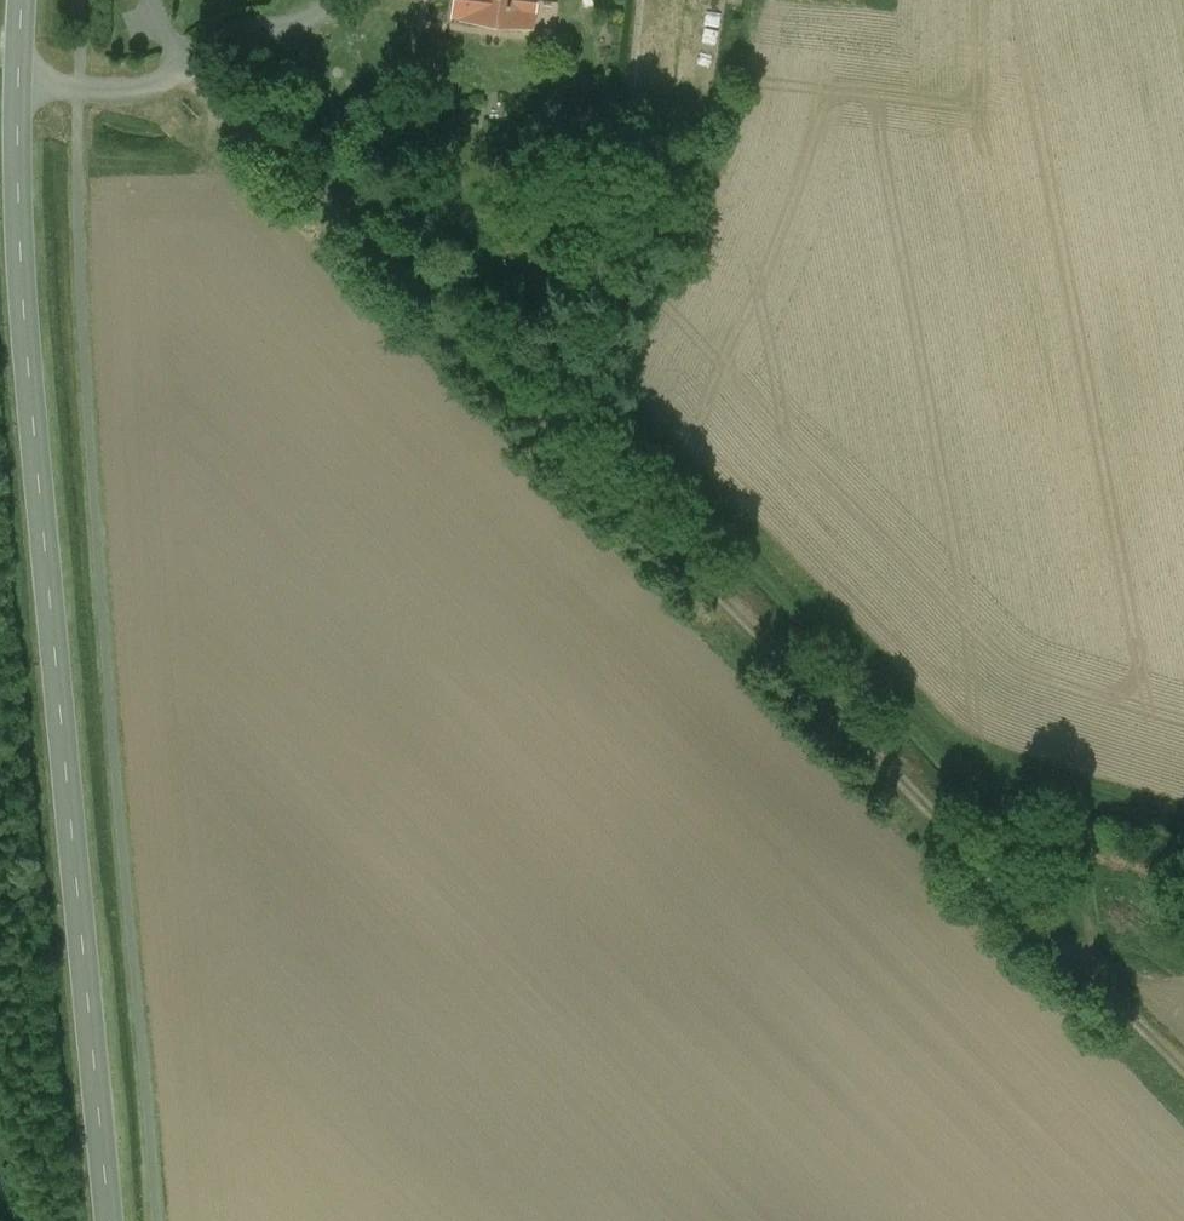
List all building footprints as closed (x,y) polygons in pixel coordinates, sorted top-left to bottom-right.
[(452,15),(461,16),(461,18),(530,27),(533,0),(453,0),(452,15)] [(523,239),(501,248),(506,259),(528,250),(523,239)]
